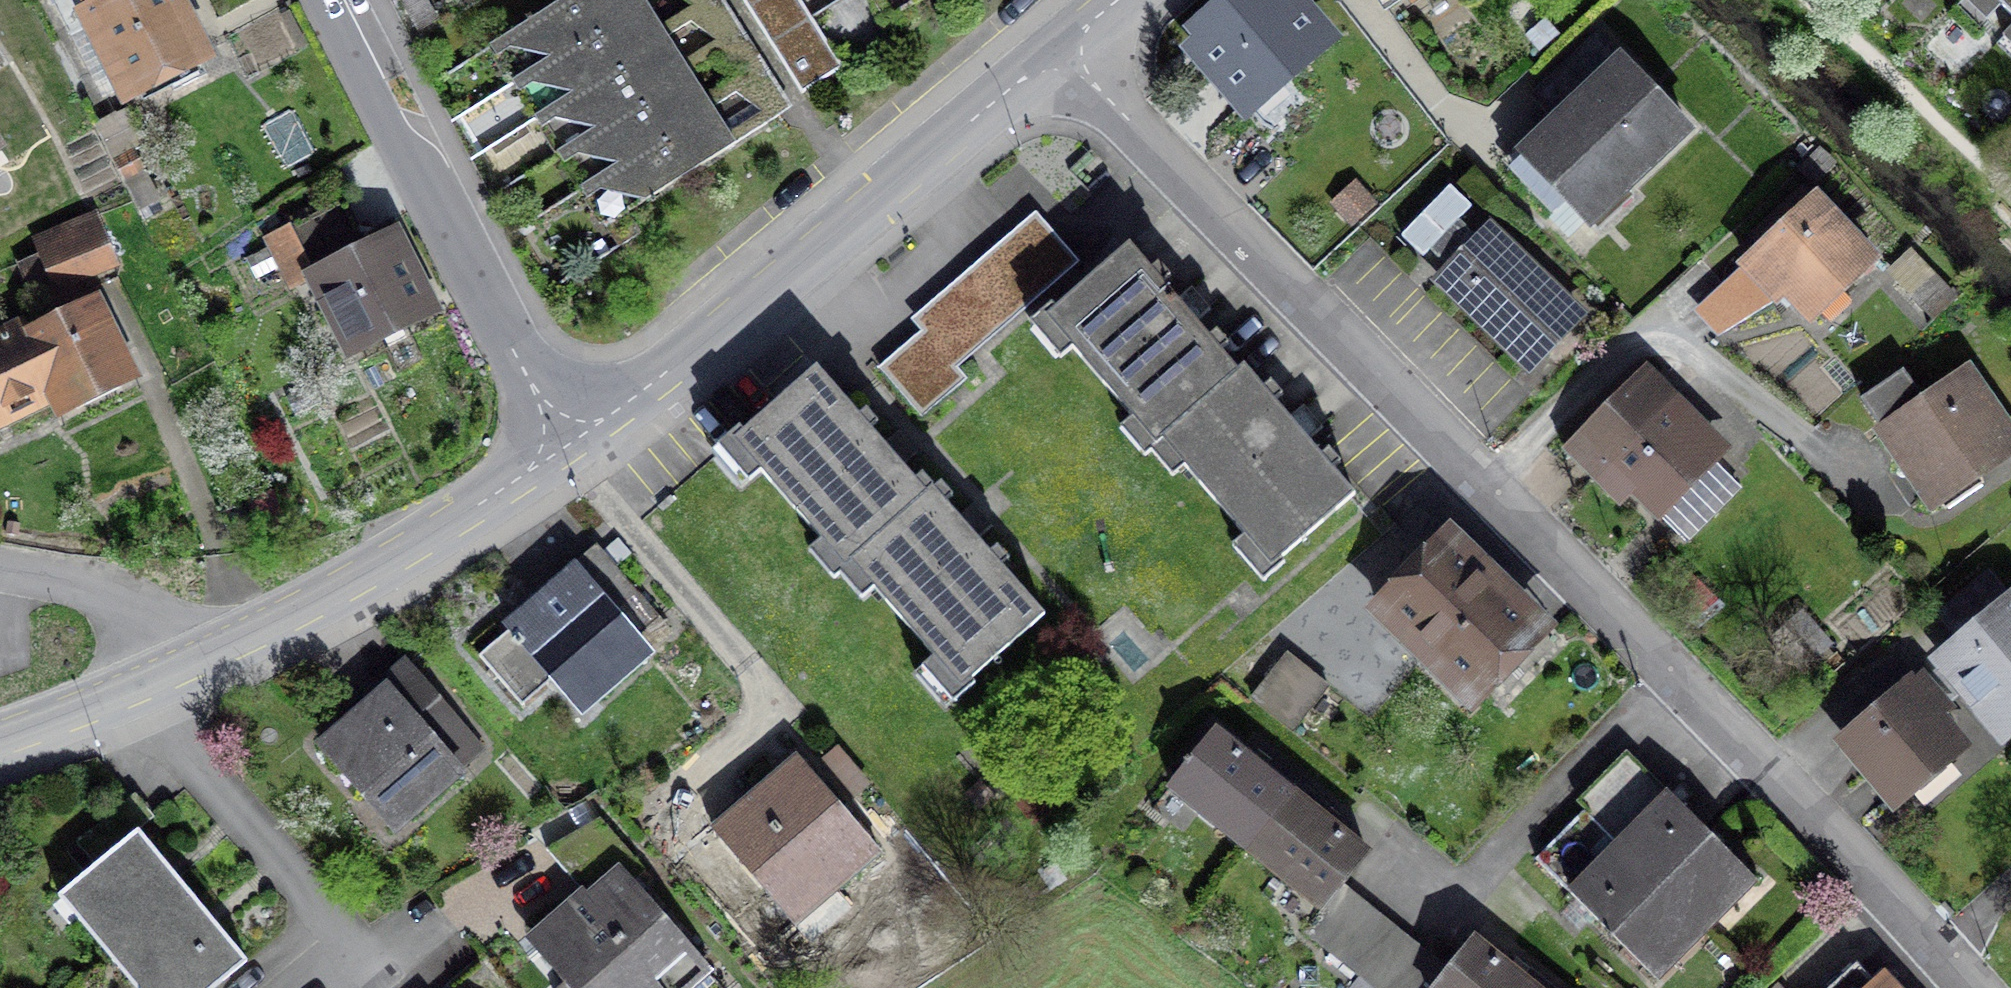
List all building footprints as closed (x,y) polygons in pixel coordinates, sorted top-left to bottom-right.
[(145,112),(230,68),(195,0),(88,0),(145,112)] [(487,57),(598,234),(786,118),(773,98),(751,63),(730,29),(712,0),(580,0),(487,57)] [(794,94),(942,0),(734,0),(794,94)] [(1293,0),(1236,0),(1200,31),(1210,43),(1198,54),(1245,107),(1326,38),(1293,0)] [(1401,26),(1439,0),(1383,0),(1401,26)] [(2010,15),(2010,0),(1995,0),(2010,15)] [(1549,89),(1570,111),(1509,168),(1551,213),(1565,201),(1585,222),(1687,128),(1598,32),(1543,83),(1549,89)] [(0,57),(0,86),(13,78),(0,57)] [(26,159),(0,118),(0,175),(26,159)] [(1472,206),(1450,186),(1402,236),(1423,256),(1472,206)] [(1871,261),(1815,201),(1746,266),(1778,300),(1788,291),(1812,316),(1871,261)] [(109,221),(46,246),(64,293),(127,268),(109,221)] [(1580,317),(1487,228),(1438,278),(1531,367),(1580,317)] [(300,230),(270,245),(295,296),(321,283),(361,366),(448,324),(406,236),(322,276),(300,230)] [(988,281),(882,372),(922,418),(968,378),(957,367),(1063,276),(1024,231),(979,270),(988,281)] [(1155,443),(1160,438),(1238,371),(1129,245),(1046,317),(1155,443)] [(1909,255),(1892,272),(1926,307),(1943,291),(1909,255)] [(0,339),(0,427),(4,436),(64,407),(72,423),(154,383),(113,301),(42,336),(35,322),(0,339)] [(1238,371),(1160,438),(1272,566),(1355,495),(1244,366),(1238,371)] [(850,560),(927,493),(817,368),(734,440),(844,565),(850,560)] [(1968,375),(1926,404),(1903,371),(1861,400),(1932,502),(2010,447),(2010,437),(1968,375)] [(1696,417),(1651,372),(1574,449),(1597,472),(1608,462),(1659,513),(1712,460),(1683,430),(1696,417)] [(932,487),(927,493),(850,560),(962,687),(1044,615),(932,487)] [(1509,588),(1453,536),(1444,545),(1443,545),(1386,604),(1475,689),(1532,630),(1499,598),(1509,588)] [(549,585),(553,590),(510,627),(511,628),(480,656),(520,702),(551,675),(581,709),(648,651),(636,638),(660,617),(597,544),(549,585)] [(2006,596),(1969,627),(1968,642),(1946,660),(2006,732),(2010,728),(2010,602),(2006,596)] [(1326,686),(1287,656),(1254,698),(1293,729),(1326,686)] [(365,710),(323,746),(393,828),(460,770),(456,766),(480,745),(409,663),(361,705),(365,710)] [(1911,691),(1909,688),(1847,740),(1896,799),(1958,747),(1933,717),(1946,707),(1924,680),(1911,691)] [(1170,785),(1247,847),(1291,792),(1214,731),(1170,785)] [(878,851),(797,756),(713,828),(795,923),(878,851)] [(1577,801),(1585,809),(1600,824),(1644,780),(1621,757),(1577,801)] [(1644,780),(1600,824),(1696,918),(1745,869),(1670,794),(1664,800),(1644,780)] [(1291,792),(1247,847),(1323,908),(1304,932),(1331,953),(1368,906),(1342,885),(1367,853),(1291,792)] [(59,895),(135,987),(214,987),(248,961),(222,929),(178,877),(139,829),(150,820),(131,797),(77,842),(96,865),(59,895)] [(1646,968),(1696,918),(1600,824),(1585,809),(1535,859),(1646,968)] [(546,848),(590,899),(536,946),(541,951),(567,980),(558,987),(649,987),(652,985),(654,987),(707,987),(716,980),(631,884),(646,870),(600,817),(546,848)] [(1395,927),(1368,906),(1331,953),(1357,974),(1395,927)] [(1395,927),(1357,974),(1375,987),(1390,987),(1422,949),(1395,927)] [(1473,939),(1448,970),(1422,949),(1390,987),(1534,987),(1473,939)] [(1856,962),(1828,987),(1899,987),(1885,972),(1875,982),(1856,962)]
